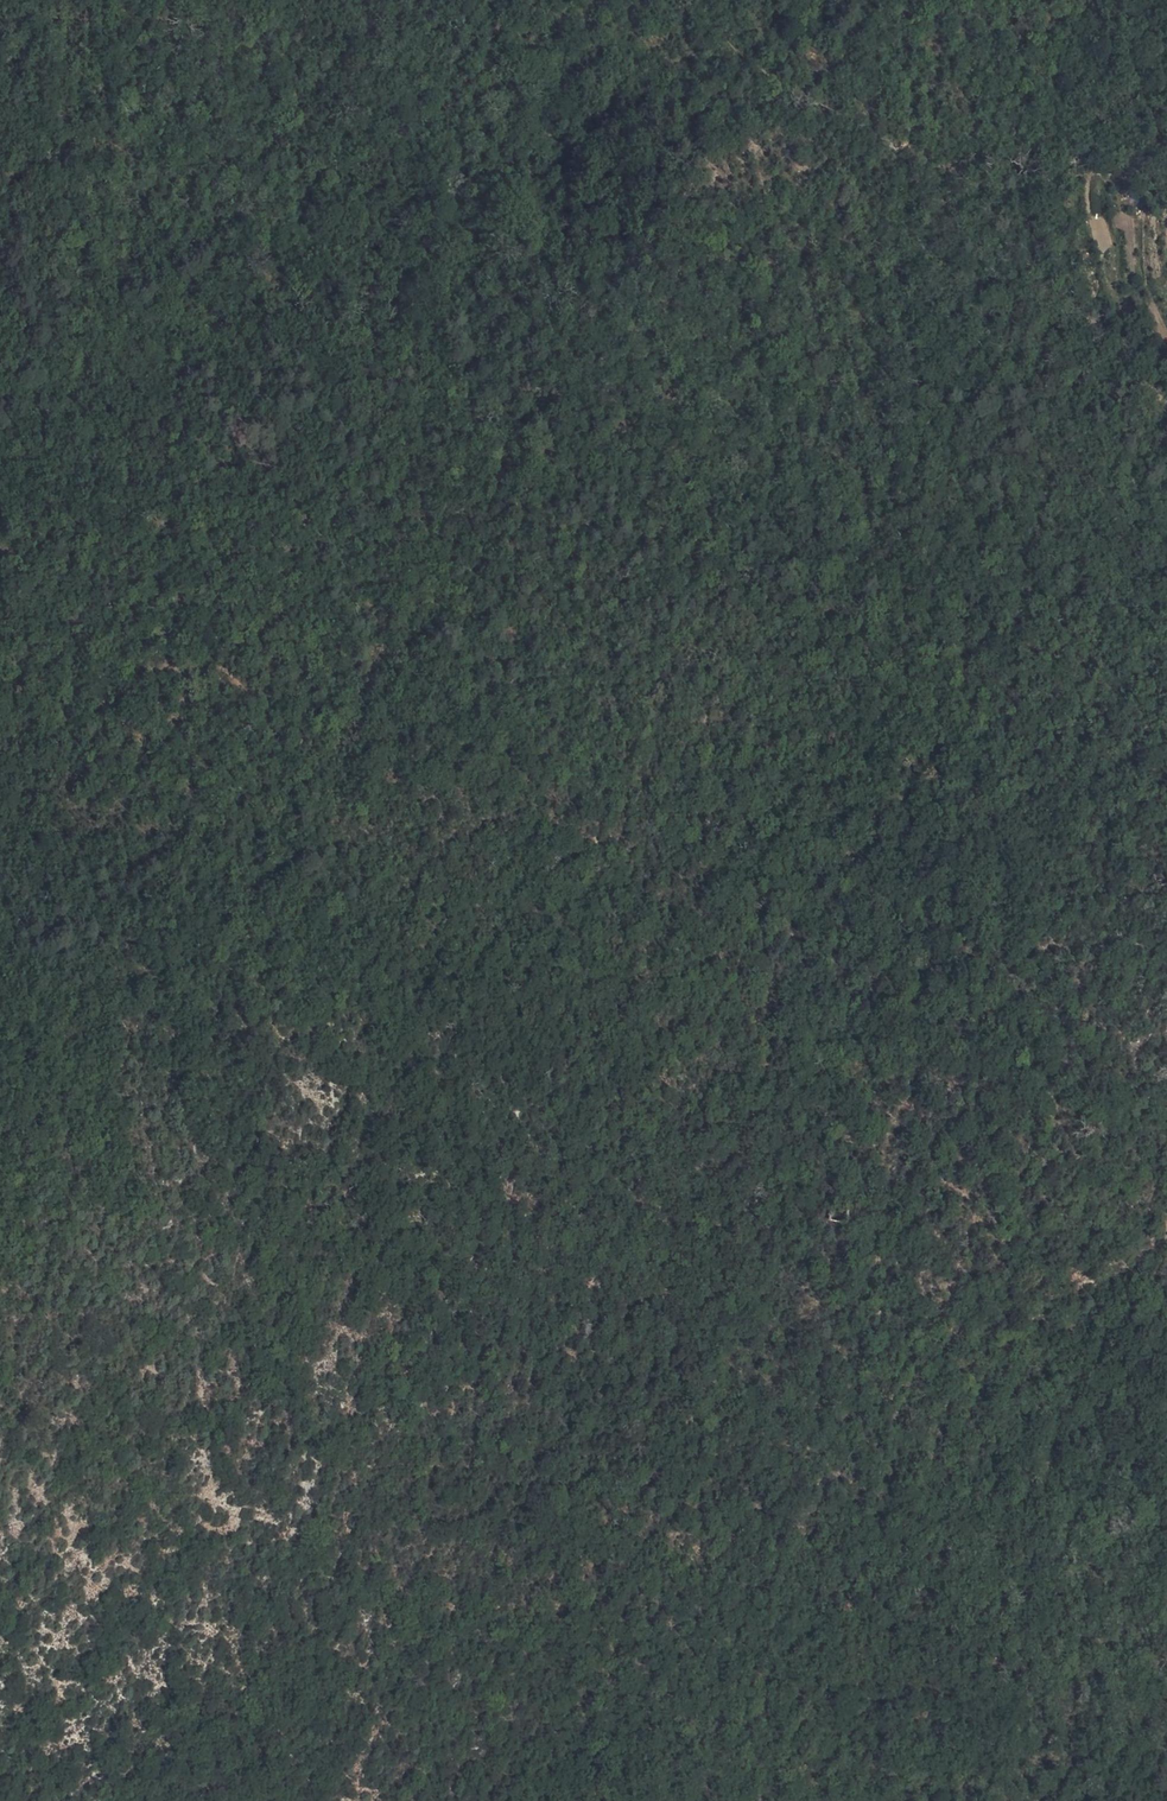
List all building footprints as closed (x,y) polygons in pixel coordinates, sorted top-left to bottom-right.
[(906,762),(912,754),(898,745),(892,754),(906,762)] [(1153,871),(1161,865),(1155,856),(1147,862),(1153,871)] [(846,1209),(829,1207),(827,1219),(843,1221),(846,1209)]
